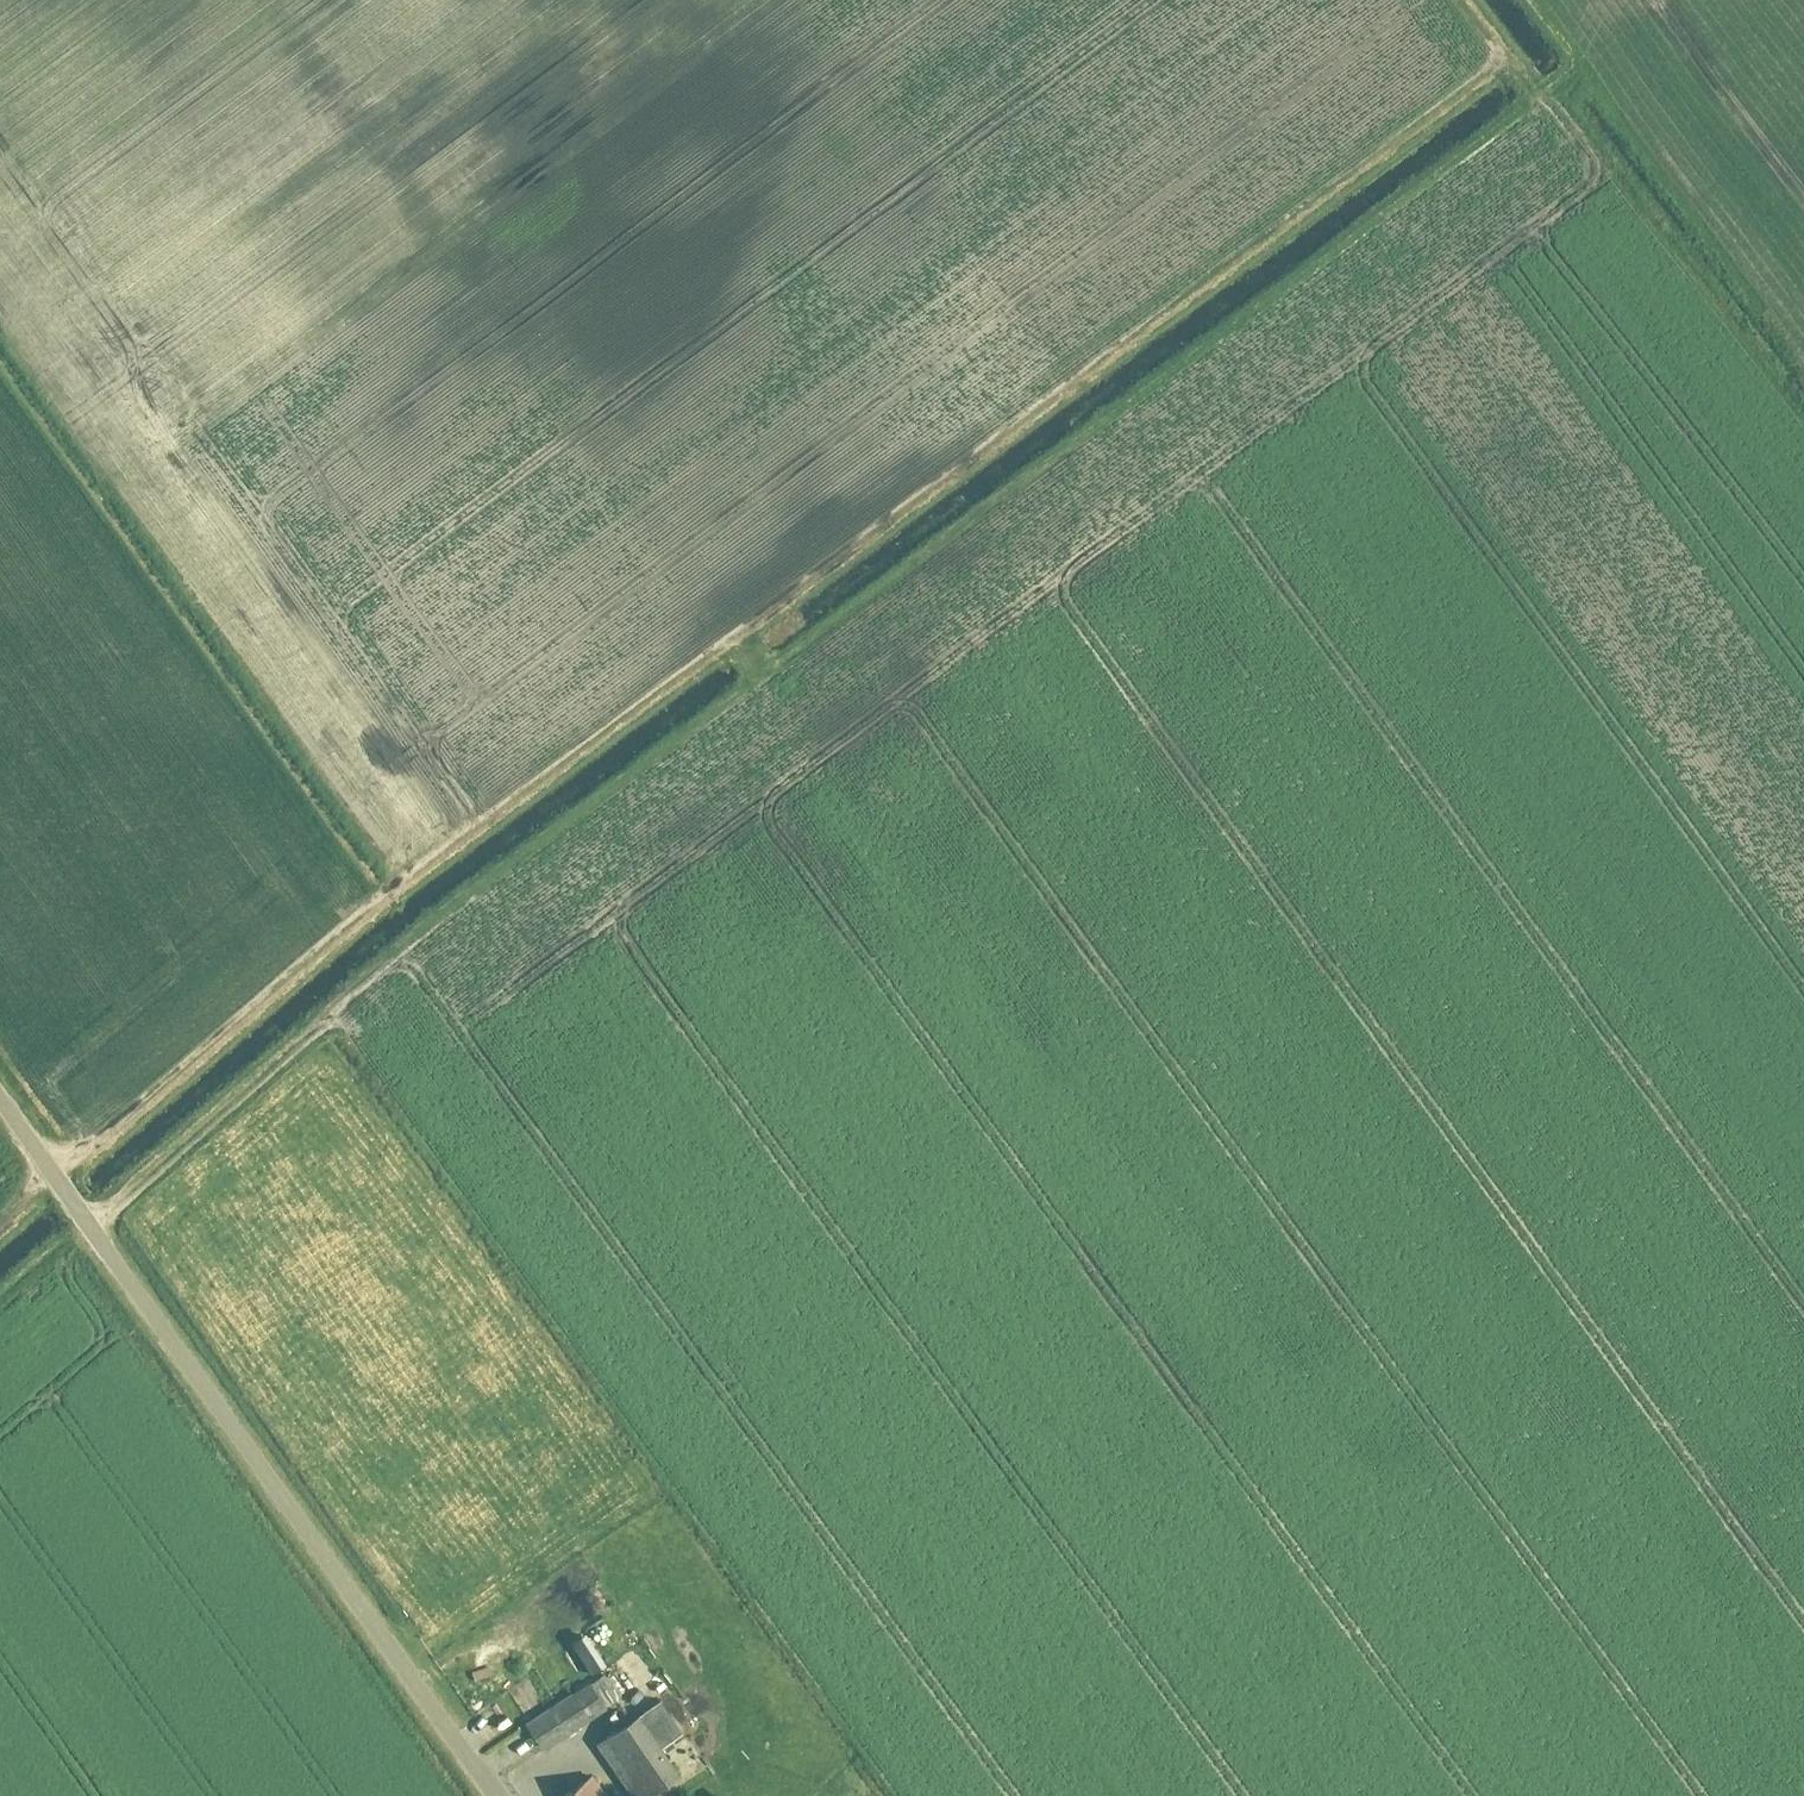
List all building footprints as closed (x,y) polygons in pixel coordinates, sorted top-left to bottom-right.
[(527,1725),(544,1749),(604,1709),(614,1702),(598,1679),(588,1685),(527,1725)] [(676,1778),(658,1750),(681,1734),(660,1703),(597,1745),(631,1795),(649,1795),(676,1778)] [(591,1777),(563,1795),(604,1795),(591,1777)]
